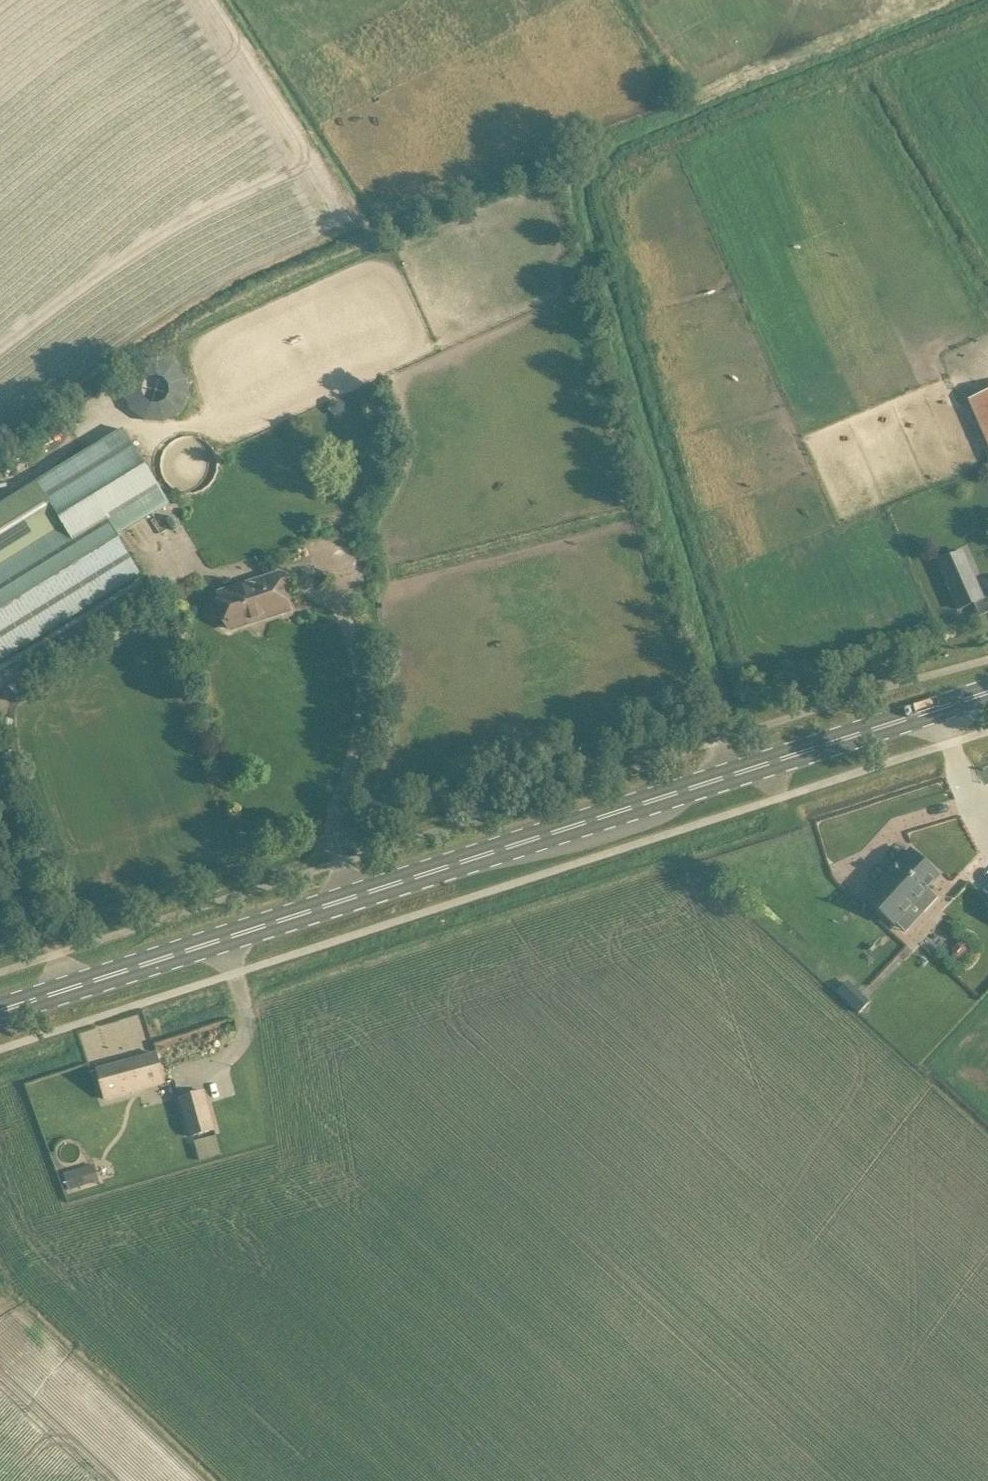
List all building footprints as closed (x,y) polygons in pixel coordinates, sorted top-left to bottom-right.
[(186,405),(168,358),(115,378),(133,426),(186,405)] [(968,400),(987,445),(987,391),(968,400)] [(118,535),(170,503),(124,430),(88,452),(0,506),(0,662),(142,574),(118,535)] [(974,603),(977,610),(980,616),(980,617),(987,613),(987,597),(985,598),(977,580),(971,565),(943,577),(956,605),(958,610),(974,603)] [(290,610),(279,574),(220,593),(223,602),(221,613),(228,620),(231,629),(290,610)] [(927,888),(939,875),(912,851),(867,899),(894,924),(914,902),(925,912),(938,898),(927,888)] [(837,992),(849,1004),(860,992),(853,984),(848,980),(837,992)] [(165,1084),(163,1072),(157,1053),(97,1070),(103,1089),(105,1099),(165,1084)] [(205,1091),(178,1098),(188,1138),(215,1131),(205,1091)] [(81,1187),(76,1171),(64,1174),(69,1190),(81,1187)]
